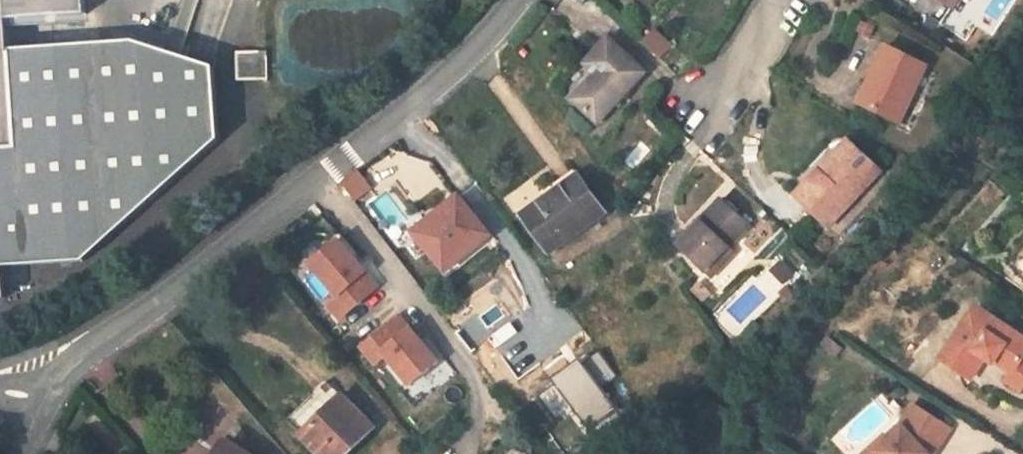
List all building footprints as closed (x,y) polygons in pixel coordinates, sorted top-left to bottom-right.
[(14,264),(96,259),(232,136),(229,76),(143,53),(24,62),(22,23),(97,22),(97,0),(0,0),(0,300),(16,298),(14,264)] [(650,17),(668,0),(633,0),(650,17)] [(951,21),(966,0),(925,0),(951,21)] [(584,70),(595,80),(568,107),(593,133),(644,81),(609,46),(584,70)] [(903,128),(931,72),(890,52),(870,92),(876,95),(869,112),(903,128)] [(865,90),(857,106),(869,112),(876,95),(870,92),(865,90)] [(827,182),(822,179),(800,205),(832,235),(884,178),(854,151),(827,182)] [(607,219),(580,182),(530,220),(557,257),(607,219)] [(436,222),(439,227),(418,242),(447,278),(491,242),(461,204),(459,204),(436,222)] [(753,232),(724,207),(681,252),(708,279),(753,232)] [(380,285),(337,237),(306,262),(333,293),(323,302),(341,320),(380,285)] [(440,361),(400,314),(359,344),(375,365),(386,356),(410,384),(440,361)] [(1022,364),(1022,349),(973,317),(938,370),(970,388),(981,370),(990,376),(993,371),(1011,382),(1017,374),(1022,364)] [(616,373),(599,353),(539,395),(555,415),(572,404),(590,427),(617,405),(600,384),(616,373)] [(1017,374),(1011,382),(1005,392),(1021,401),(1022,398),(1022,378),(1017,374)] [(339,402),(295,438),(308,453),(345,453),(367,436),(339,402)] [(949,437),(916,415),(901,435),(899,434),(883,450),(878,453),(937,453),(949,437)] [(883,450),(878,445),(868,453),(878,453),(883,450)]
